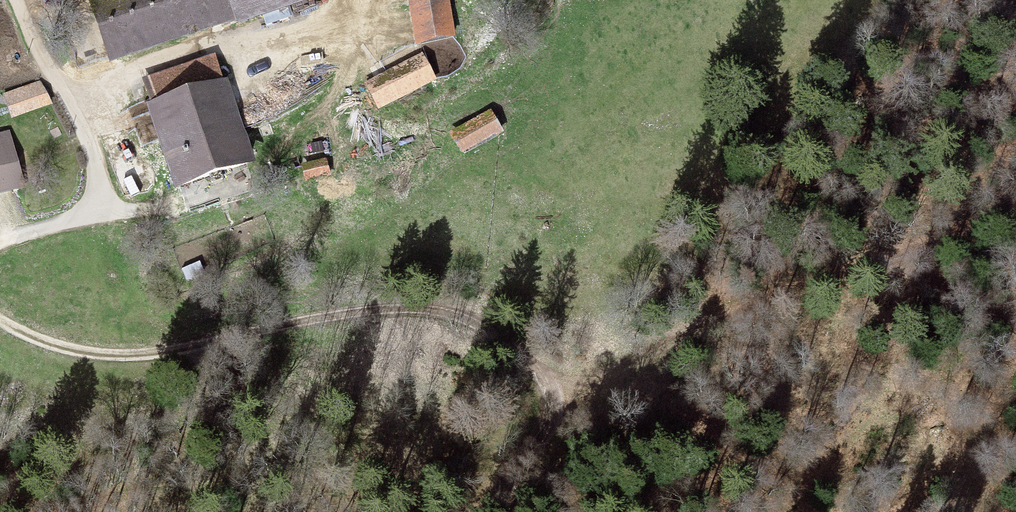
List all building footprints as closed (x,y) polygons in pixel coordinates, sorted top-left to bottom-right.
[(102,54),(228,9),(232,16),(274,0),(83,0),(102,54)] [(420,44),(453,37),(447,0),(414,0),(420,44)] [(360,79),(372,102),(427,72),(414,50),(360,79)] [(169,177),(239,157),(207,57),(139,78),(169,177)] [(33,100),(28,87),(0,98),(0,104),(3,112),(33,100)] [(490,111),(453,133),(465,153),(501,132),(490,111)] [(14,188),(2,147),(0,147),(0,192),(14,188)] [(317,154),(296,160),(299,174),(321,167),(317,154)]
